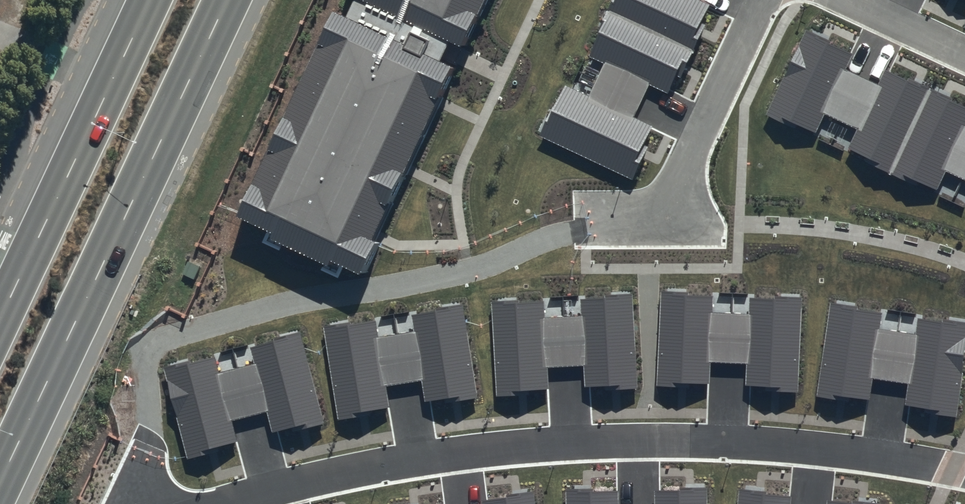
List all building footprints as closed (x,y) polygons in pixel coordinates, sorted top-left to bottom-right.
[(464,48),(487,0),(364,0),(464,48)] [(574,45),(594,55),(578,88),(552,75),(529,123),(621,169),(649,112),(629,103),(643,73),(660,82),(700,0),(597,0),(574,45)] [(456,70),(334,12),(237,216),(359,274),(456,70)] [(765,113),(819,137),(829,115),(859,129),(850,149),(937,188),(945,170),(964,179),(964,126),(964,125),(964,122),(964,105),(891,71),(884,86),(847,69),(858,44),(807,20),(765,113)] [(541,297),(490,301),(498,393),(549,389),(547,365),(583,362),(585,387),(636,383),(629,291),(578,295),(579,312),(543,315),(541,297)] [(713,294),(662,291),(656,383),(707,386),(708,362),(745,364),(743,389),(794,392),(800,300),(749,297),(748,315),(711,312),(713,294)] [(830,302),(818,394),(869,400),(872,376),(908,381),(905,406),(956,412),(964,341),(964,320),(917,314),(915,332),(878,327),(881,309),(830,302)] [(373,319),(323,327),(339,418),(389,410),(385,386),(421,380),(425,404),(476,396),(460,305),(409,313),(412,331),(376,337),(373,319)] [(214,355),(164,368),(188,457),(238,444),(231,421),(267,412),(273,436),(323,423),(299,334),(250,347),(254,364),(219,373),(214,355)] [(566,488),(566,503),(618,503),(617,488),(566,488)] [(705,488),(654,489),(654,503),(705,503),(705,488)] [(739,489),(738,503),(789,503),(790,495),(739,489)] [(530,492),(479,499),(480,503),(532,503),(530,492)]
